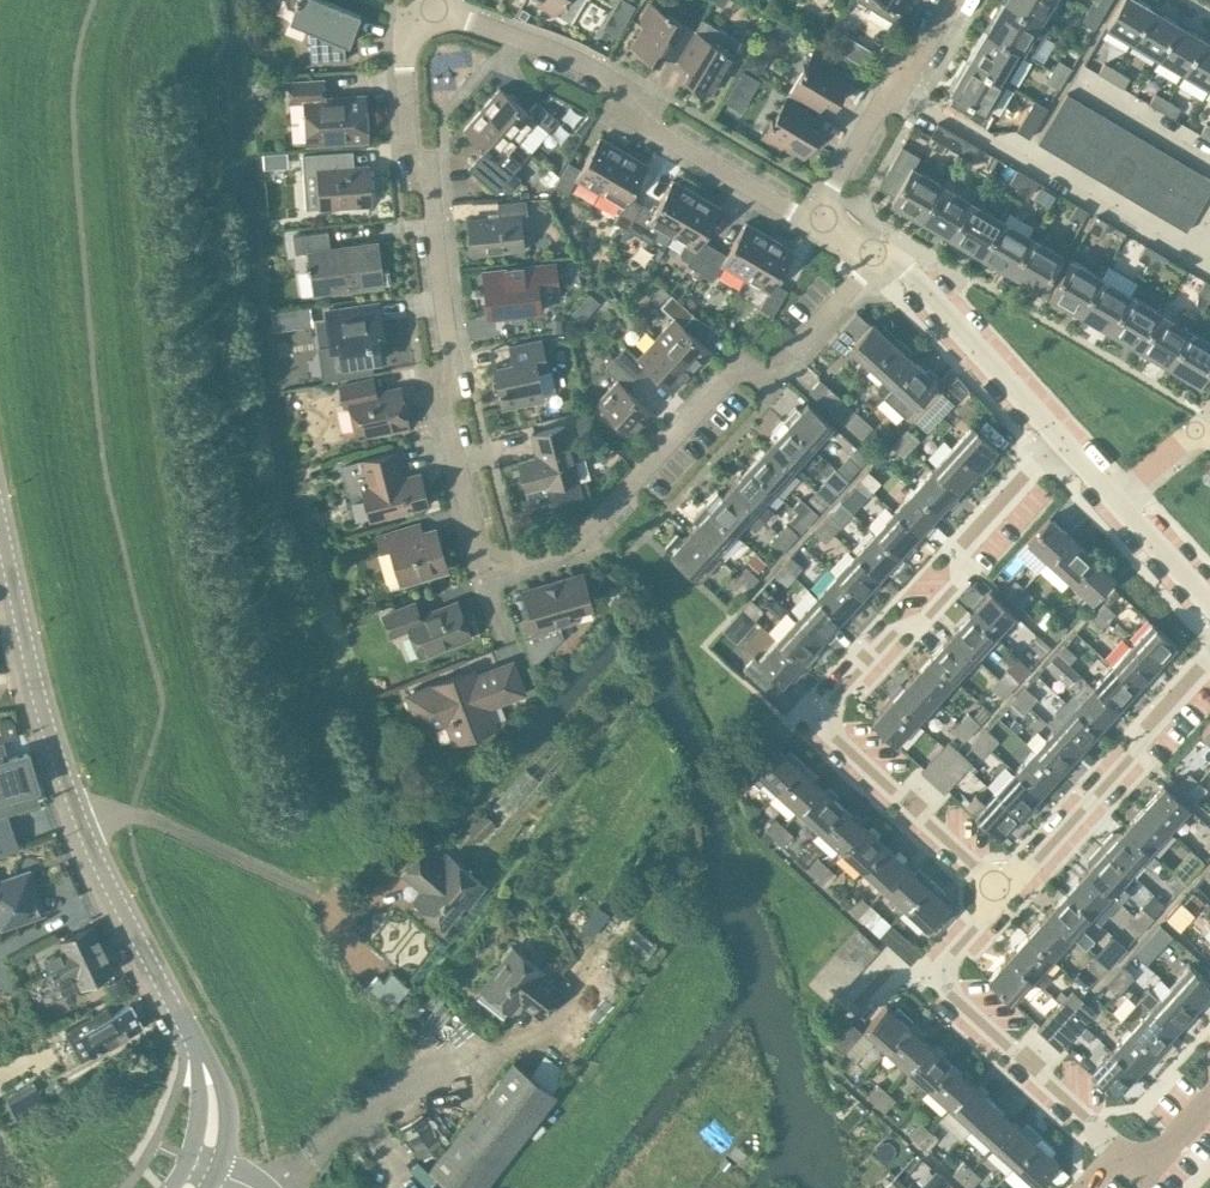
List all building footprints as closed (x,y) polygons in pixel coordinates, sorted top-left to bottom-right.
[(311,61),(345,59),(344,41),(348,43),(360,14),(325,0),(297,0),(289,19),(308,27),(311,61)] [(555,15),(564,0),(538,0),(536,4),(555,15)] [(895,22),(903,10),(909,13),(917,0),(858,0),(895,22)] [(1039,22),(1053,0),(1005,0),(1004,1),(1039,22)] [(1100,18),(1111,0),(1094,0),(1088,10),(1100,18)] [(1133,42),(1153,8),(1139,0),(1122,0),(1107,26),(1133,42)] [(986,31),(1022,52),(1039,22),(1004,1),(986,31)] [(664,52),(676,60),(694,30),(650,3),(638,22),(643,25),(632,45),(658,61),(664,52)] [(1133,42),(1158,57),(1178,23),(1153,8),(1133,42)] [(1081,21),(1094,28),(1100,18),(1088,10),(1081,21)] [(684,76),(711,92),(722,72),(727,75),(746,44),(702,18),(695,30),(694,30),(676,60),(689,68),(684,76)] [(1158,57),(1184,72),(1204,38),(1178,23),(1158,57)] [(969,61),(1004,81),(1022,52),(986,31),(969,61)] [(1209,87),(1209,42),(1204,38),(1184,72),(1209,87)] [(788,93),(818,111),(826,99),(834,104),(850,77),(830,65),(833,60),(814,49),(788,93)] [(1052,70),(1065,77),(1071,67),(1059,59),(1052,70)] [(947,105),(986,128),(993,116),(986,112),(1004,81),(969,61),(951,91),(954,92),(947,105)] [(1098,72),(1110,80),(1117,69),(1104,62),(1098,72)] [(1110,80),(1123,87),(1129,77),(1117,69),(1110,80)] [(1046,80),(1059,88),(1065,77),(1052,70),(1046,80)] [(305,100),(307,143),(367,139),(364,95),(324,98),(323,79),(289,81),(291,101),(305,100)] [(481,108),(518,140),(536,120),(548,131),(559,120),(537,101),(528,111),(500,87),(481,108)] [(1149,103),(1162,110),(1168,100),(1155,92),(1149,103)] [(784,144),(803,156),(819,129),(811,124),(818,111),(788,93),(762,138),(781,149),(784,144)] [(1053,118),(1065,125),(1080,100),(1067,93),(1053,118)] [(1017,130),(1030,137),(1048,107),(1035,99),(1017,130)] [(1065,125),(1077,132),(1092,108),(1080,100),(1065,125)] [(1162,110),(1174,118),(1180,107),(1168,100),(1162,110)] [(468,167),(495,192),(521,163),(508,151),(518,140),(481,108),(463,129),(484,148),(468,167)] [(1077,132),(1090,140),(1104,115),(1092,108),(1077,132)] [(1090,140),(1102,147),(1117,122),(1104,115),(1090,140)] [(1038,142),(1050,150),(1065,125),(1053,118),(1038,142)] [(930,135),(961,153),(968,140),(938,122),(930,135)] [(1102,147),(1115,154),(1129,130),(1117,122),(1102,147)] [(1209,139),(1209,125),(1206,123),(1200,133),(1209,139)] [(1050,150),(1063,157),(1077,132),(1065,125),(1050,150)] [(1115,154),(1127,162),(1142,137),(1129,130),(1115,154)] [(1063,157),(1075,164),(1090,140),(1077,132),(1063,157)] [(576,179),(599,192),(624,150),(600,136),(581,168),(568,161),(554,186),(567,193),(576,179)] [(1127,162),(1139,169),(1154,144),(1142,137),(1127,162)] [(961,153),(971,159),(979,147),(968,140),(961,153)] [(1075,164),(1088,172),(1102,147),(1090,140),(1075,164)] [(1139,169),(1152,176),(1166,152),(1154,144),(1139,169)] [(891,201),(922,219),(943,184),(914,167),(920,156),(902,145),(878,185),(895,195),(891,201)] [(1088,172),(1100,179),(1115,154),(1102,147),(1088,172)] [(614,221),(627,228),(641,204),(629,196),(648,164),(624,150),(599,192),(622,206),(614,221)] [(317,169),(320,207),(371,203),(368,165),(344,167),(343,152),(315,154),(316,169),(317,169)] [(1152,176),(1164,184),(1179,159),(1166,152),(1152,176)] [(1100,179),(1112,187),(1127,162),(1115,154),(1100,179)] [(1164,184),(1176,191),(1191,166),(1179,159),(1164,184)] [(1112,187),(1125,194),(1139,169),(1127,162),(1112,187)] [(1176,191),(1189,198),(1203,174),(1191,166),(1176,191)] [(1010,182),(1020,188),(1028,175),(1017,169),(1010,182)] [(1125,194),(1137,201),(1152,176),(1139,169),(1125,194)] [(513,172),(495,192),(512,190),(521,179),(513,172)] [(1201,206),(1209,191),(1209,178),(1203,174),(1189,198),(1201,206)] [(1020,188),(1031,194),(1038,181),(1028,175),(1020,188)] [(1137,201),(1149,209),(1164,184),(1152,176),(1137,201)] [(659,227),(672,235),(697,193),(673,179),(654,211),(641,204),(627,228),(650,242),(659,227)] [(922,219),(951,237),(972,201),(943,184),(922,219)] [(1149,209),(1162,216),(1176,191),(1164,184),(1149,209)] [(1162,216),(1174,223),(1189,198),(1176,191),(1162,216)] [(686,263),(700,271),(714,247),(702,239),(721,207),(697,193),(672,235),(695,249),(686,263)] [(468,219),(472,253),(523,248),(519,214),(527,213),(525,198),(497,202),(498,216),(468,219)] [(1174,223),(1187,231),(1201,206),(1189,198),(1174,223)] [(951,237),(981,254),(1002,219),(972,201),(951,237)] [(1069,217),(1080,223),(1088,211),(1077,204),(1069,217)] [(1089,228),(1099,235),(1107,222),(1096,215),(1089,228)] [(981,254),(1011,272),(1032,236),(1002,219),(981,254)] [(722,264),(745,278),(770,236),(745,222),(727,254),(714,247),(700,271),(713,279),(722,264)] [(307,251),(313,295),(384,285),(378,240),(330,247),(328,230),(293,235),(295,252),(307,251)] [(759,306),(773,314),(787,289),(775,282),(794,250),(770,236),(745,278),(768,291),(759,306)] [(1011,272),(1041,290),(1062,254),(1032,236),(1011,272)] [(1138,258),(1149,264),(1156,251),(1146,245),(1138,258)] [(1149,264),(1159,270),(1167,257),(1156,251),(1149,264)] [(1049,294),(1080,312),(1101,277),(1071,259),(1049,294)] [(483,270),(488,316),(540,310),(538,290),(557,288),(555,262),(483,270)] [(1080,312),(1110,330),(1131,294),(1101,277),(1080,312)] [(1208,299),(1209,296),(1209,283),(1205,280),(1198,293),(1208,299)] [(656,337),(692,370),(710,349),(683,324),(693,313),(671,294),(661,305),(674,317),(656,337)] [(1110,330),(1139,347),(1160,312),(1131,294),(1110,330)] [(320,348),(324,377),(370,369),(369,360),(379,358),(376,341),(382,341),(377,304),(327,311),(332,346),(320,348)] [(851,347),(871,366),(898,337),(884,324),(880,329),(872,321),(870,323),(856,310),(829,340),(844,354),(851,347)] [(1139,347),(1169,365),(1190,329),(1197,318),(1184,311),(1178,322),(1160,312),(1139,347)] [(1199,383),(1207,370),(1209,372),(1209,341),(1190,329),(1169,365),(1199,383)] [(614,356),(636,376),(645,365),(673,390),(692,370),(656,337),(638,357),(625,345),(614,356)] [(876,386),(885,394),(915,361),(908,354),(912,349),(898,337),(871,366),(884,377),(876,386)] [(494,364),(502,407),(543,398),(537,370),(546,368),(540,339),(510,345),(513,360),(494,364)] [(596,402),(632,435),(653,411),(626,387),(636,376),(614,356),(604,368),(617,379),(596,402)] [(883,396),(905,416),(937,381),(915,361),(885,394),(883,396)] [(349,403),(356,435),(408,424),(400,387),(375,392),(373,378),(340,385),(344,405),(349,403)] [(809,391),(831,410),(842,399),(820,379),(809,391)] [(915,419),(927,430),(954,400),(943,389),(915,419)] [(831,410),(852,430),(863,418),(842,399),(831,410)] [(783,419),(812,446),(832,424),(807,402),(800,409),(795,405),(783,419)] [(852,430),(861,438),(872,426),(863,418),(852,430)] [(775,437),(768,445),(792,467),(812,446),(783,419),(770,433),(775,437)] [(972,424),(952,446),(981,472),(994,458),(989,454),(996,446),(972,424)] [(544,483),(549,502),(582,493),(563,425),(531,433),(537,456),(518,461),(525,488),(544,483)] [(899,437),(911,447),(919,439),(907,428),(899,437)] [(891,445),(903,456),(911,447),(899,437),(891,445)] [(768,445),(748,466),(773,488),(792,467),(768,445)] [(848,455),(860,466),(868,457),(856,446),(848,455)] [(952,446),(933,467),(957,489),(964,482),(968,486),(981,472),(952,446)] [(362,488),(370,519),(428,504),(419,472),(401,476),(395,451),(345,464),(342,469),(347,488),(352,491),(362,488)] [(729,487),(753,510),(764,519),(772,510),(762,500),(773,488),(748,466),(729,487)] [(933,467),(913,488),(938,511),(957,489),(933,467)] [(860,479),(872,490),(880,482),(868,471),(860,479)] [(853,488),(864,499),(872,490),(860,479),(853,488)] [(817,489),(828,500),(836,492),(824,481),(817,489)] [(705,505),(734,531),(753,510),(729,487),(722,495),(717,491),(705,505)] [(913,488),(894,510),(918,532),(938,511),(913,488)] [(809,498),(821,509),(828,500),(817,489),(809,498)] [(792,506),(809,521),(817,513),(800,497),(792,506)] [(690,530),(714,552),(734,531),(705,505),(692,518),(697,523),(690,530)] [(809,521),(792,506),(797,511),(789,520),(801,530),(809,521)] [(894,510),(874,531),(903,557),(916,544),(911,540),(918,532),(894,510)] [(821,522),(833,533),(841,524),(829,514),(821,522)] [(1027,540),(1049,560),(1071,536),(1049,516),(1027,540)] [(379,550),(388,581),(399,578),(445,565),(436,533),(423,536),(419,522),(376,535),(381,550),(379,550)] [(813,531),(825,541),(833,533),(821,522),(813,531)] [(778,532),(790,543),(797,534),(786,524),(778,532)] [(670,552),(694,574),(714,552),(690,530),(670,552)] [(874,531),(855,552),(879,575),(886,567),(891,571),(903,557),(874,531)] [(770,541),(782,551),(790,543),(778,532),(770,541)] [(1049,560),(1070,580),(1092,555),(1071,536),(1049,560)] [(855,552),(835,574),(860,596),(879,575),(855,552)] [(1070,580),(1092,600),(1114,575),(1092,555),(1070,580)] [(782,565),(794,575),(802,567),(790,556),(782,565)] [(775,573),(786,584),(794,575),(782,565),(775,573)] [(739,575),(751,586),(758,577),(747,566),(739,575)] [(517,622),(529,663),(536,661),(563,636),(559,624),(576,619),(573,611),(592,605),(582,573),(523,590),(531,618),(517,622)] [(835,574),(816,595),(840,617),(860,596),(835,574)] [(731,583),(743,594),(751,586),(739,575),(731,583)] [(1004,591),(1013,599),(1024,587),(1015,580),(1004,591)] [(1013,599),(1022,607),(1032,595),(1024,587),(1013,599)] [(970,613),(994,635),(1014,613),(990,591),(970,613)] [(816,595),(796,616),(821,639),(840,617),(816,595)] [(744,607),(755,618),(763,610),(751,599),(744,607)] [(409,626),(420,655),(452,642),(451,638),(468,631),(456,602),(419,616),(414,603),(384,614),(391,633),(409,626)] [(1095,610),(1107,621),(1115,612),(1103,602),(1095,610)] [(736,616),(748,627),(755,618),(744,607),(736,616)] [(1088,619),(1099,629),(1107,621),(1095,610),(1088,619)] [(950,634),(975,656),(994,635),(970,613),(950,634)] [(796,616),(777,638),(806,664),(818,650),(814,646),(821,639),(796,616)] [(1048,631),(1056,639),(1067,627),(1058,619),(1048,631)] [(1131,643),(1156,665),(1176,643),(1151,621),(1131,643)] [(931,655),(955,678),(975,656),(950,634),(931,655)] [(1030,644),(1042,655),(1050,646),(1038,635),(1030,644)] [(743,668),(765,688),(775,676),(782,682),(789,674),(793,678),(806,664),(777,638),(757,659),(754,656),(743,668)] [(1112,664),(1136,687),(1156,665),(1131,643),(1112,664)] [(1056,653),(1068,663),(1076,655),(1064,644),(1056,653)] [(1049,661),(1060,672),(1068,663),(1056,653),(1049,661)] [(911,677),(936,699),(955,678),(931,655),(911,677)] [(447,720),(454,739),(494,724),(486,705),(523,691),(511,661),(466,679),(463,672),(407,693),(421,730),(447,720)] [(1092,686),(1117,708),(1136,687),(1112,664),(1092,686)] [(999,678),(1011,689),(1018,680),(1007,670),(999,678)] [(892,698),(916,720),(936,699),(911,677),(892,698)] [(991,687),(1003,697),(1011,689),(999,678),(991,687)] [(1066,701),(1097,729),(1117,708),(1092,686),(1085,679),(1066,701)] [(1018,695),(1029,706),(1037,698),(1025,687),(1018,695)] [(1010,704),(1022,715),(1029,706),(1018,695),(1010,704)] [(872,720),(896,742),(916,720),(892,698),(872,720)] [(1053,728),(1078,750),(1097,729),(1066,701),(1046,722),(1053,728)] [(960,721),(972,732),(979,723),(968,712),(960,721)] [(0,724),(3,738),(17,735),(14,721),(0,724)] [(952,729),(964,740),(972,732),(960,721),(952,729)] [(1209,740),(1209,724),(1202,733),(1209,740)] [(1034,750),(1058,772),(1078,750),(1053,728),(1034,750)] [(979,738),(990,749),(998,740),(986,730),(979,738)] [(971,747),(983,757),(990,749),(979,738),(971,747)] [(921,771),(933,781),(960,751),(948,741),(921,771)] [(758,773),(777,791),(803,761),(790,749),(786,753),(778,746),(756,770),(750,764),(739,776),(748,784),(758,773)] [(1014,771),(1039,793),(1058,772),(1034,750),(1014,771)] [(933,781),(944,792),(972,762),(960,751),(933,781)] [(1,795),(37,785),(27,752),(0,760),(0,791),(1,795)] [(777,791),(798,810),(821,786),(813,779),(817,774),(803,761),(777,791)] [(995,792),(1019,814),(1020,814),(1025,819),(1037,806),(1032,801),(1039,793),(1014,771),(995,792)] [(1179,785),(1187,793),(1198,781),(1189,773),(1179,785)] [(1187,793),(1196,800),(1206,789),(1198,781),(1187,793)] [(1164,784),(1144,806),(1168,828),(1188,806),(1164,784)] [(798,810),(820,829),(842,805),(821,786),(798,810)] [(965,805),(1000,836),(1019,814),(995,792),(985,803),(975,794),(965,805)] [(820,829),(841,849),(863,824),(842,805),(820,829)] [(1144,806),(1124,827),(1149,850),(1168,828),(1144,806)] [(466,830),(478,842),(494,825),(482,813),(466,830)] [(18,846),(7,814),(0,817),(0,852),(18,846)] [(765,830),(773,837),(784,826),(775,818),(765,830)] [(841,849),(863,868),(885,844),(863,824),(841,849)] [(773,837),(782,845),(793,833),(784,826),(773,837)] [(1112,830),(1100,844),(1129,871),(1140,860),(1150,869),(1159,859),(1149,850),(1124,827),(1118,835),(1112,830)] [(863,868),(884,888),(906,863),(885,844),(863,868)] [(1086,870),(1110,892),(1120,902),(1129,892),(1119,882),(1129,871),(1100,844),(1087,858),(1092,863),(1086,870)] [(413,899),(444,924),(463,901),(467,904),(483,884),(449,856),(443,864),(423,847),(402,872),(415,882),(417,880),(424,886),(413,899)] [(807,869),(816,876),(827,865),(818,857),(807,869)] [(884,888),(905,907),(932,878),(918,866),(914,870),(906,863),(884,888)] [(1173,872),(1185,882),(1192,874),(1181,863),(1173,872)] [(816,876),(824,884),(835,872),(827,865),(816,876)] [(1086,870),(1066,891),(1090,914),(1110,892),(1086,870)] [(1165,880),(1177,891),(1185,882),(1173,872),(1165,880)] [(40,911),(27,873),(0,883),(0,925),(40,911)] [(905,907),(927,927),(950,903),(941,895),(945,891),(932,878),(905,907)] [(1066,891),(1047,913),(1071,935),(1090,914),(1066,891)] [(1134,914),(1146,925),(1164,905),(1152,894),(1134,914)] [(850,908),(859,915),(869,904),(861,896),(850,908)] [(1173,910),(1185,920),(1192,912),(1181,901),(1173,910)] [(859,915),(867,923),(878,911),(869,904),(859,915)] [(867,923),(880,935),(891,923),(878,911),(867,923)] [(1047,913),(1027,934),(1052,956),(1071,935),(1047,913)] [(1126,923),(1138,934),(1146,925),(1134,914),(1126,923)] [(880,935),(902,955),(912,943),(891,923),(880,935)] [(1134,952),(1146,964),(1173,935),(1160,924),(1134,952)] [(46,957),(52,970),(103,946),(93,925),(60,940),(64,948),(46,957)] [(624,942),(646,959),(658,944),(636,927),(624,942)] [(847,938),(869,958),(879,947),(857,927),(847,938)] [(1008,956),(1032,978),(1042,987),(1051,977),(1041,968),(1052,956),(1027,934),(1008,956)] [(838,949),(859,969),(869,958),(847,938),(838,949)] [(59,983),(63,992),(113,968),(103,946),(52,970),(59,983)] [(519,1000),(541,1016),(561,990),(540,973),(542,970),(512,947),(481,987),(511,1011),(519,1000)] [(598,957),(617,971),(624,962),(605,948),(598,957)] [(1095,957),(1107,968),(1115,959),(1103,948),(1095,957)] [(828,959),(850,979),(859,969),(838,949),(828,959)] [(988,977),(1012,1000),(1032,978),(1008,956),(988,977)] [(1087,966),(1099,976),(1107,968),(1095,957),(1087,966)] [(818,970),(840,990),(850,979),(828,959),(818,970)] [(1194,1008),(1209,990),(1209,983),(1189,964),(1169,986),(1194,1008)] [(1114,974),(1126,985),(1134,976),(1122,966),(1114,974)] [(808,981),(830,1001),(840,990),(818,970),(808,981)] [(368,986),(389,1006),(407,987),(393,973),(384,982),(378,976),(368,986)] [(1106,983),(1118,994),(1126,985),(1114,974),(1106,983)] [(1148,988),(1139,997),(1174,1029),(1194,1008),(1169,986),(1159,997),(1148,988)] [(1065,998),(1076,1009),(1084,1000),(1072,990),(1065,998)] [(1120,1019),(1130,1028),(1160,1056),(1173,1042),(1167,1037),(1174,1029),(1139,997),(1120,1019)] [(1037,1028),(1048,1039),(1076,1009),(1065,998),(1037,1028)] [(1084,1000),(1076,1009),(1088,1019),(1095,1011),(1084,1000)] [(66,1029),(83,1059),(143,1024),(131,1002),(112,1013),(108,1005),(66,1029)] [(864,1028),(886,1048),(912,1019),(898,1006),(894,1011),(886,1004),(864,1028)] [(1048,1039),(1060,1050),(1088,1019),(1076,1009),(1048,1039)] [(829,1039),(843,1052),(862,1031),(848,1018),(829,1039)] [(886,1048),(907,1067),(929,1043),(922,1036),(926,1031),(912,1019),(886,1048)] [(1111,1050),(1135,1072),(1142,1064),(1148,1069),(1160,1056),(1130,1028),(1111,1050)] [(907,1067),(929,1087),(951,1062),(929,1043),(907,1067)] [(1091,1072),(1115,1094),(1135,1072),(1111,1050),(1091,1072)] [(536,1065),(558,1082),(567,1071),(544,1053),(536,1065)] [(455,1187),(482,1187),(555,1093),(512,1060),(429,1168),(455,1187)] [(929,1087),(950,1106),(972,1082),(951,1062),(929,1087)] [(950,1106),(971,1126),(994,1101),(972,1082),(950,1106)] [(867,1094),(876,1102),(886,1091),(878,1083),(867,1094)] [(13,1101),(21,1115),(47,1100),(38,1086),(13,1101)] [(876,1102),(884,1110),(895,1098),(886,1091),(876,1102)] [(971,1126),(993,1145),(1015,1121),(994,1101),(971,1126)] [(396,1127),(419,1160),(450,1138),(427,1105),(396,1127)] [(993,1145),(1014,1165),(1040,1136),(1027,1123),(1022,1127),(1015,1121),(993,1145)] [(910,1133),(918,1141),(929,1129),(920,1122),(910,1133)] [(918,1141),(927,1149),(937,1137),(929,1129),(918,1141)] [(1014,1165),(1036,1185),(1058,1160),(1050,1153),(1054,1148),(1040,1136),(1014,1165)] [(952,1172),(961,1180),(972,1168),(963,1161),(952,1172)] [(961,1180),(969,1187),(980,1176),(972,1168),(961,1180)] [(936,1187),(941,1187),(947,1181),(936,1170),(927,1180),(936,1187)]
